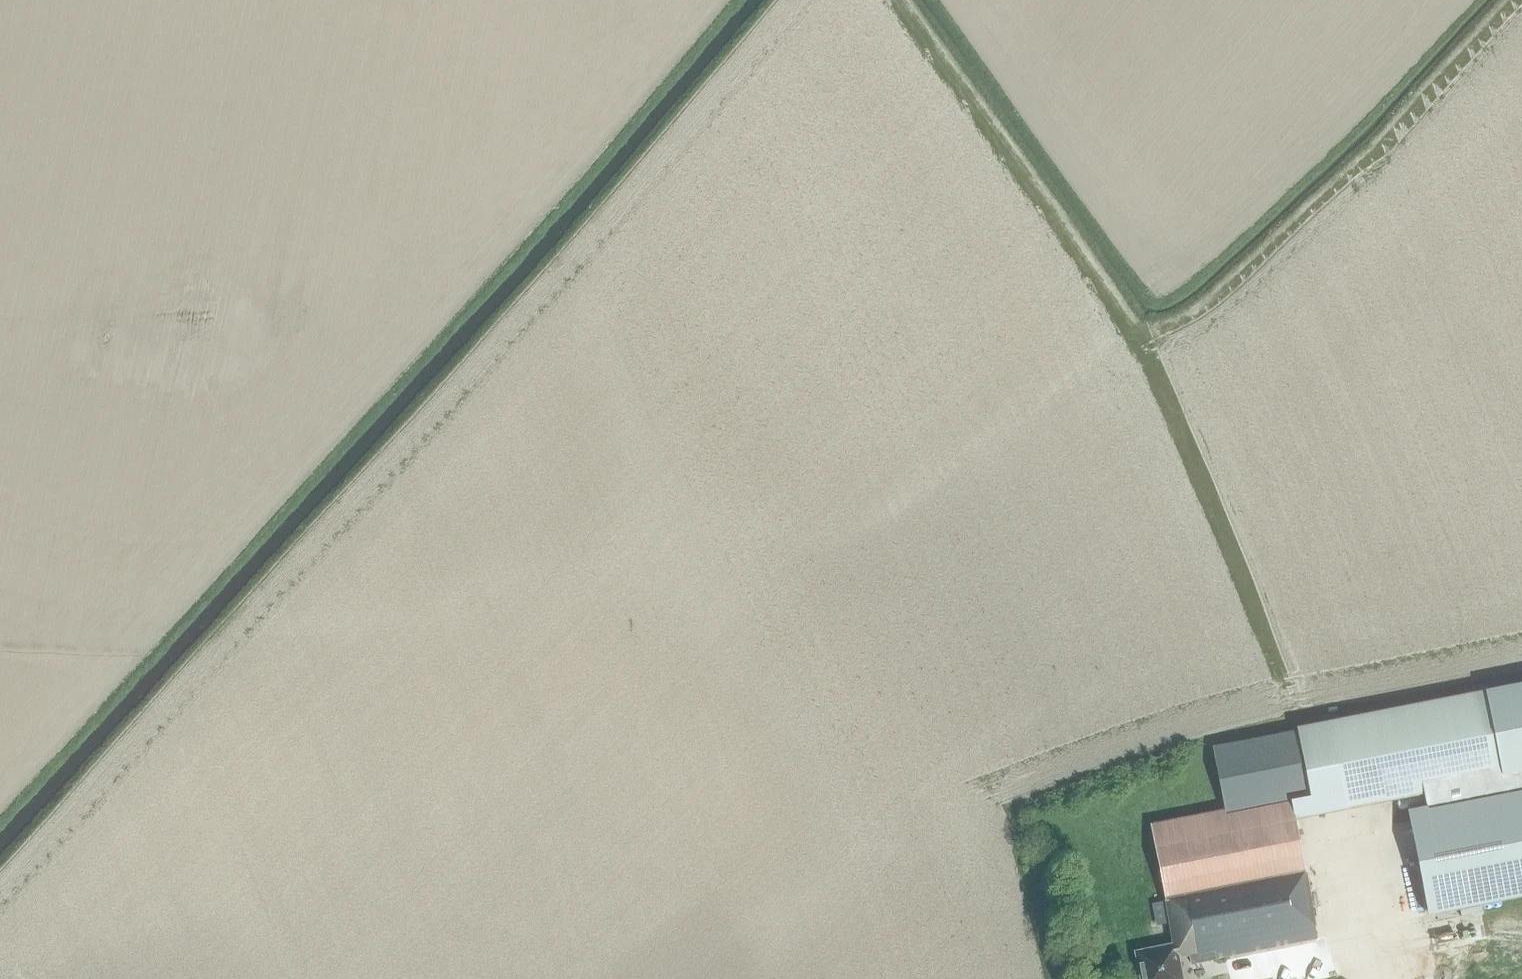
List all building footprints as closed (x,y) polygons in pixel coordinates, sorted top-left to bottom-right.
[(1328,720),(1346,809),(1405,798),(1426,905),(1521,886),(1521,681),(1328,720)] [(1316,936),(1305,873),(1293,816),(1290,799),(1310,795),(1297,731),(1212,749),(1224,811),(1150,825),(1174,944),(1136,952),(1141,978),(1181,978),(1177,958),(1191,955),(1192,963),(1215,958),(1215,955),(1316,936)]
